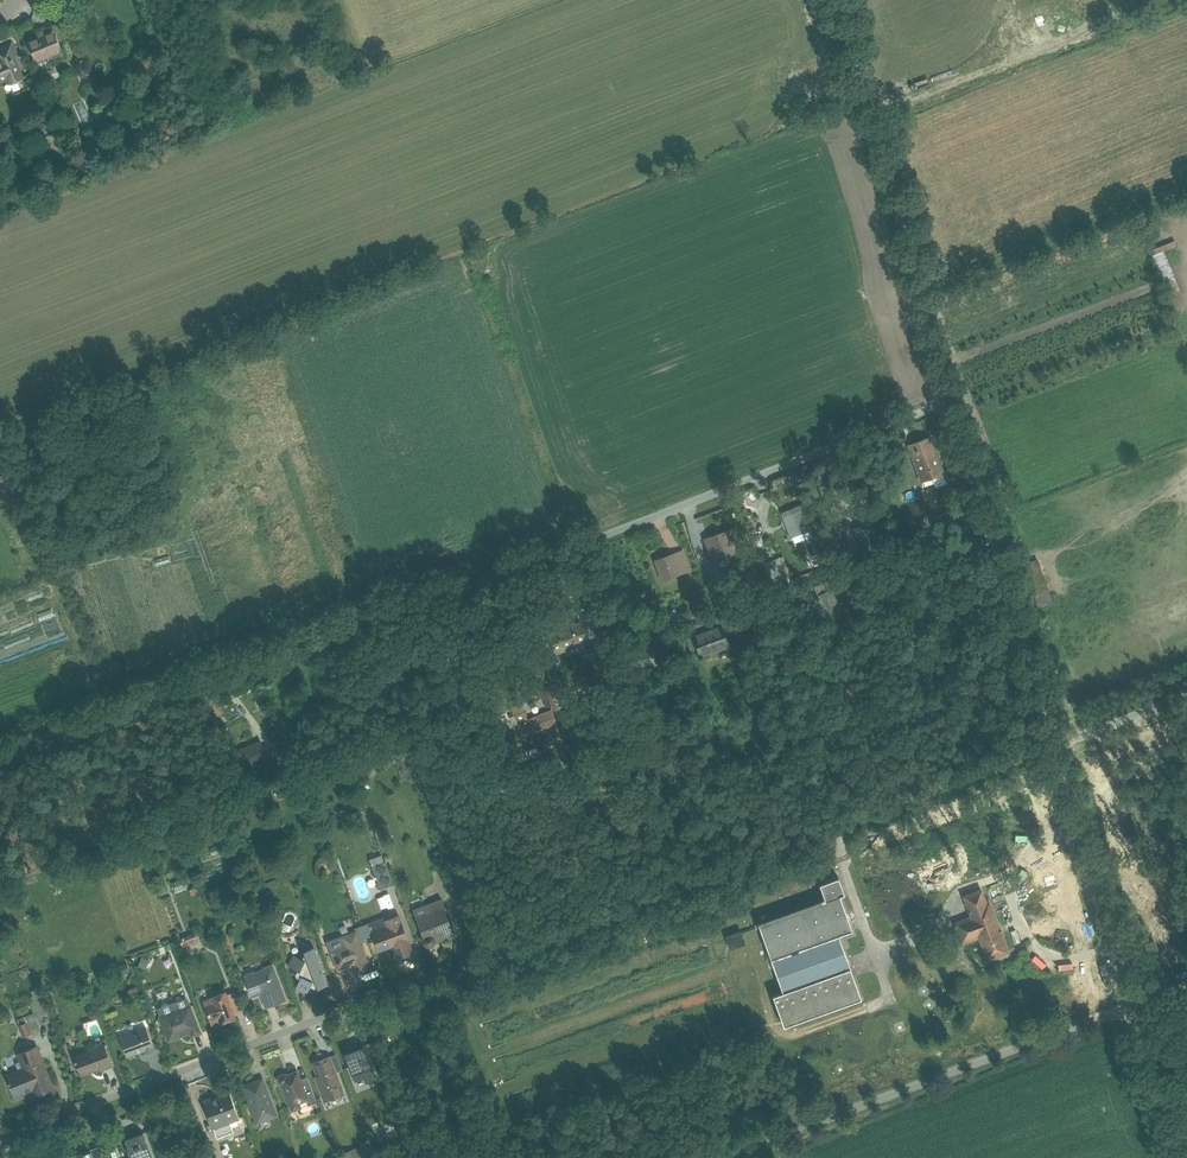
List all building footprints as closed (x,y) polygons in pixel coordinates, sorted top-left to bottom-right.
[(40,72),(68,62),(54,25),(26,35),(40,72)] [(25,78),(12,46),(0,51),(0,55),(1,59),(0,59),(0,82),(9,78),(11,83),(25,78)] [(921,482),(946,474),(933,436),(908,444),(921,482)] [(795,537),(818,530),(808,501),(785,509),(795,537)] [(867,552),(888,544),(876,512),(855,521),(867,552)] [(712,563),(741,554),(733,529),(704,539),(712,563)] [(663,585),(693,576),(685,551),(655,561),(663,585)] [(1031,561),(1032,572),(1041,571),(1039,560),(1031,561)] [(832,583),(814,585),(818,621),(836,619),(832,583)] [(558,655),(590,643),(582,621),(549,633),(558,655)] [(702,659),(733,648),(727,629),(695,639),(702,659)] [(511,716),(522,713),(518,699),(508,702),(511,716)] [(522,738),(557,726),(552,709),(517,721),(522,738)] [(306,759),(317,755),(311,736),(299,739),(306,759)] [(249,776),(271,768),(261,740),(239,748),(249,776)] [(273,792),(275,799),(285,797),(283,790),(273,792)] [(1051,811),(1043,814),(1048,829),(1057,826),(1051,811)] [(368,866),(371,866),(378,889),(390,885),(381,855),(366,859),(368,866)] [(786,1027),(864,999),(842,936),(855,932),(843,897),(847,895),(841,878),(823,885),(828,899),(760,924),(785,993),(775,997),(786,1027)] [(181,884),(172,887),(175,893),(184,890),(181,884)] [(984,887),(960,896),(968,917),(951,923),(960,945),(976,939),(985,962),(1009,953),(984,887)] [(387,895),(382,897),(387,909),(391,907),(387,895)] [(424,938),(450,928),(438,900),(413,911),(424,938)] [(379,949),(408,940),(400,915),(371,924),(379,949)] [(1088,927),(1074,932),(1077,939),(1090,934),(1088,927)] [(729,950),(745,945),(740,930),(724,935),(729,950)] [(337,967),(367,957),(358,931),(328,941),(337,967)] [(196,947),(195,935),(181,937),(182,949),(196,947)] [(1092,936),(1078,940),(1080,947),(1094,943),(1092,936)] [(301,994),(328,985),(315,948),(288,957),(301,994)] [(137,968),(146,970),(149,960),(141,958),(137,968)] [(1044,965),(1044,973),(1068,973),(1068,964),(1044,965)] [(259,1013),(288,1002),(273,965),(244,976),(259,1013)] [(366,983),(377,976),(373,969),(362,976),(366,983)] [(214,1030),(243,1019),(231,988),(202,999),(214,1030)] [(168,1043),(201,1031),(189,997),(156,1009),(168,1043)] [(21,1037),(38,1032),(32,1013),(23,1016),(24,1022),(18,1024),(21,1037)] [(128,1058),(154,1049),(144,1021),(118,1030),(128,1058)] [(81,1077),(112,1067),(104,1043),(73,1053),(81,1077)] [(356,1088),(377,1078),(363,1045),(341,1054),(356,1088)] [(35,1099),(55,1091),(40,1047),(14,1056),(18,1067),(3,1072),(12,1098),(32,1091),(35,1099)] [(323,1101),(344,1094),(331,1054),(310,1061),(323,1101)] [(292,1111),(312,1104),(299,1069),(279,1076),(292,1111)] [(257,1124),(277,1116),(261,1078),(241,1086),(257,1124)] [(217,1139),(243,1132),(231,1095),(206,1103),(217,1139)] [(123,1137),(129,1157),(151,1157),(143,1131),(123,1137)] [(339,1157),(364,1157),(369,1156),(365,1144),(337,1153),(339,1157)] [(98,1146),(75,1155),(76,1157),(103,1157),(98,1146)]
